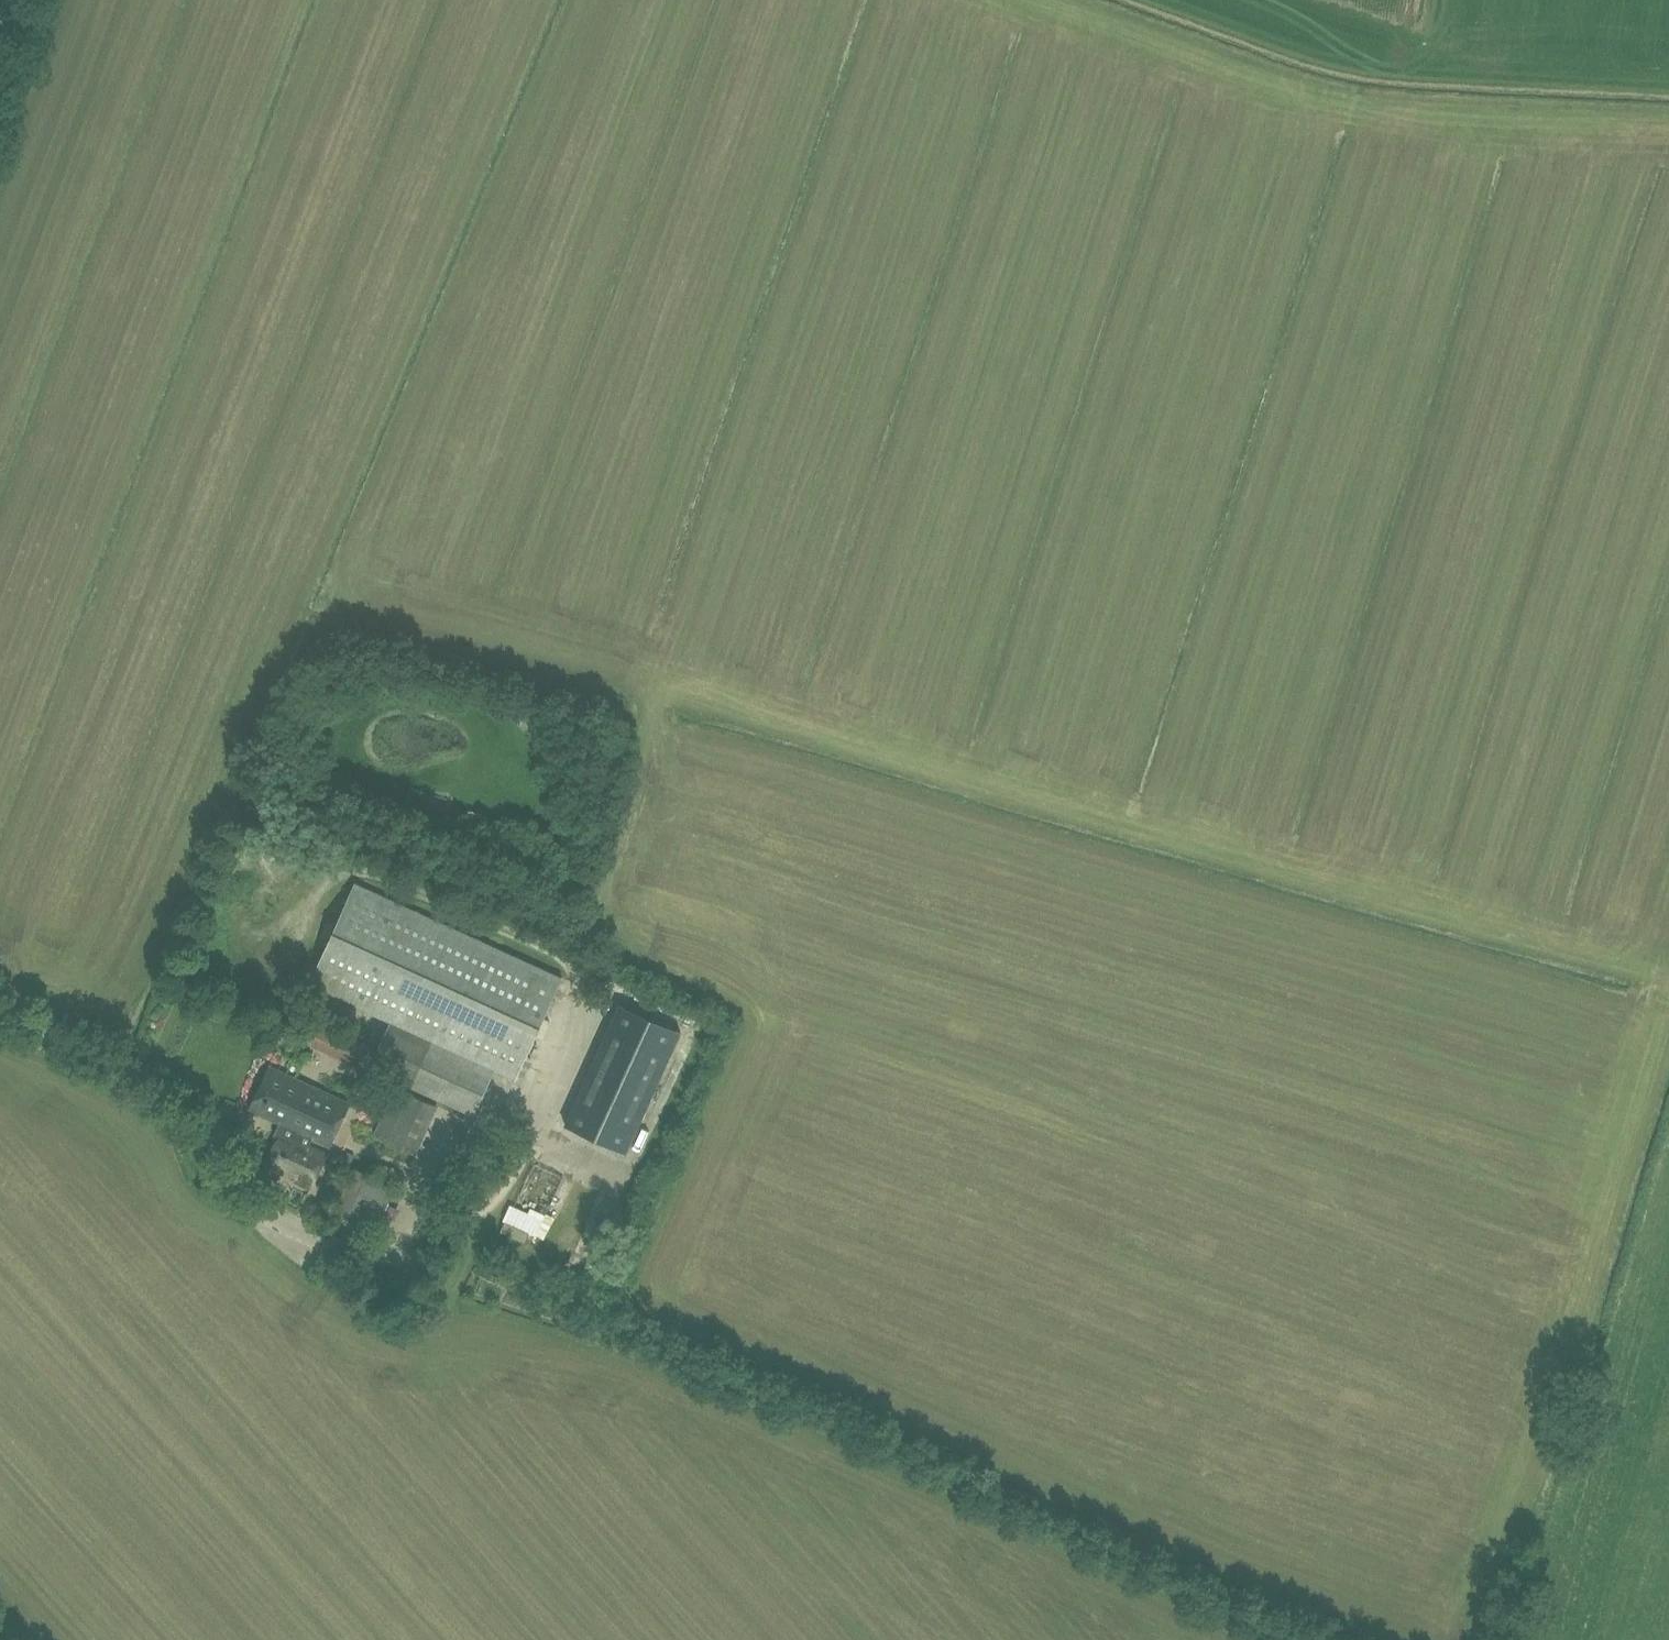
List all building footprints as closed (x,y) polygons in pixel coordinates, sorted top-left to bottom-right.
[(355,882),(308,983),(390,1021),(378,1049),(317,1022),(308,1044),(369,1071),(371,1067),(411,1086),(473,1114),(495,1068),(515,1078),(562,977),(355,882)] [(625,1152),(680,1031),(620,1003),(565,1124),(625,1152)] [(276,1130),(296,1140),(300,1132),(329,1146),(349,1103),(269,1066),(249,1108),(279,1122),(276,1130)] [(373,1136),(413,1154),(435,1106),(395,1088),(373,1136)] [(296,1140),(276,1130),(274,1134),(278,1136),(265,1165),(297,1179),(295,1182),(309,1188),(325,1153),(296,1140)] [(354,1167),(330,1221),(364,1236),(369,1224),(377,1228),(396,1186),(354,1167)] [(508,1202),(497,1226),(518,1236),(529,1212),(508,1202)] [(589,1226),(604,1230),(608,1217),(593,1213),(589,1226)]
